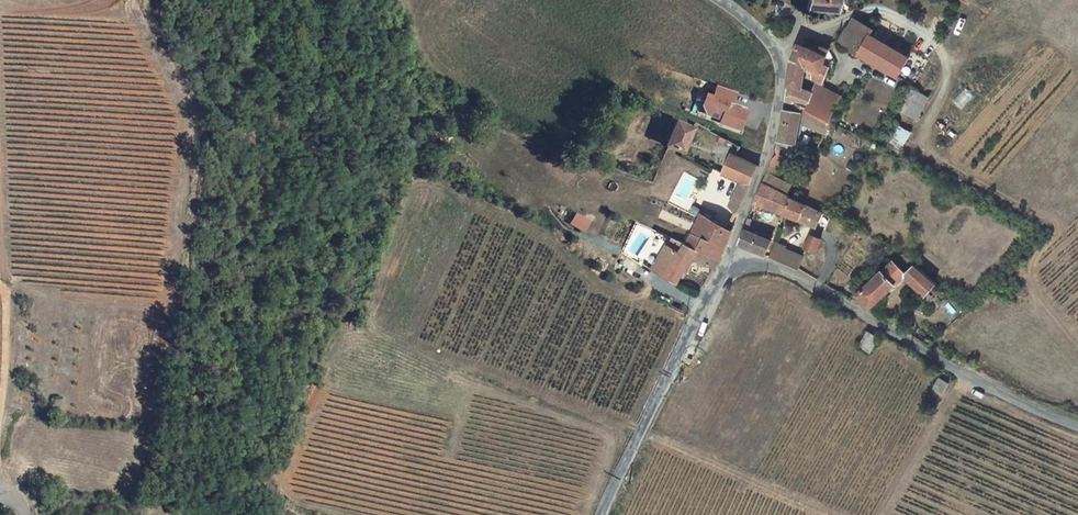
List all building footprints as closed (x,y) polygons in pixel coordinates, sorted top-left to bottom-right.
[(803,11),(834,19),(839,0),(806,0),(803,11)] [(852,25),(840,28),(830,48),(841,53),(842,50),(860,61),(897,83),(907,66),(870,44),(873,37),(852,25)] [(798,126),(822,138),(825,132),(831,134),(835,127),(822,120),(834,96),(817,86),(824,71),(817,67),(824,50),(817,46),(814,53),(794,44),(789,59),(784,105),(779,143),(778,145),(795,147),(798,126)] [(734,103),(738,92),(716,84),(713,94),(708,92),(700,114),(742,130),(750,109),(734,103)] [(918,120),(930,97),(916,90),(904,113),(918,120)] [(690,130),(671,122),(661,147),(681,154),(690,130)] [(899,126),(893,138),(905,144),(912,132),(899,126)] [(756,166),(728,155),(720,176),(733,181),(724,208),(739,214),(748,187),(756,166)] [(764,205),(813,226),(819,213),(792,199),(771,188),(785,156),(774,156),(761,183),(749,209),(759,214),(764,205)] [(708,270),(729,233),(696,219),(680,243),(675,253),(664,248),(650,274),(676,285),(689,261),(708,270)] [(774,242),(741,228),(735,241),(768,256),(774,242)] [(820,240),(809,235),(803,250),(814,255),(820,240)] [(801,256),(784,249),(779,261),(796,269),(801,256)] [(620,261),(615,274),(629,279),(635,267),(620,261)] [(858,296),(873,311),(883,301),(887,297),(899,286),(898,285),(906,278),(927,296),(923,301),(930,308),(943,294),(936,288),(939,284),(918,266),(910,274),(897,262),(858,296)] [(875,351),(882,339),(869,332),(862,344),(875,351)] [(935,392),(945,398),(951,386),(941,381),(935,392)]
